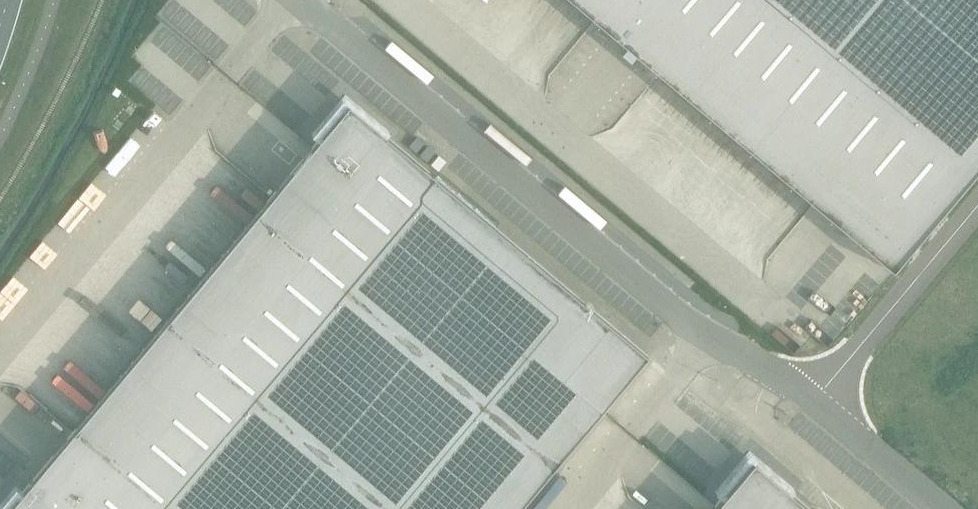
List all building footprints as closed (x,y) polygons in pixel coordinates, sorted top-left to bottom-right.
[(626,48),(892,272),(977,170),(977,0),(569,0),(626,48)] [(603,409),(647,356),(346,102),(319,134),(321,136),(312,147),(57,451),(19,497),(16,494),(4,508),(519,508),(603,409)] [(751,460),(724,491),(726,493),(716,505),(713,508),(810,508),(751,460)]
